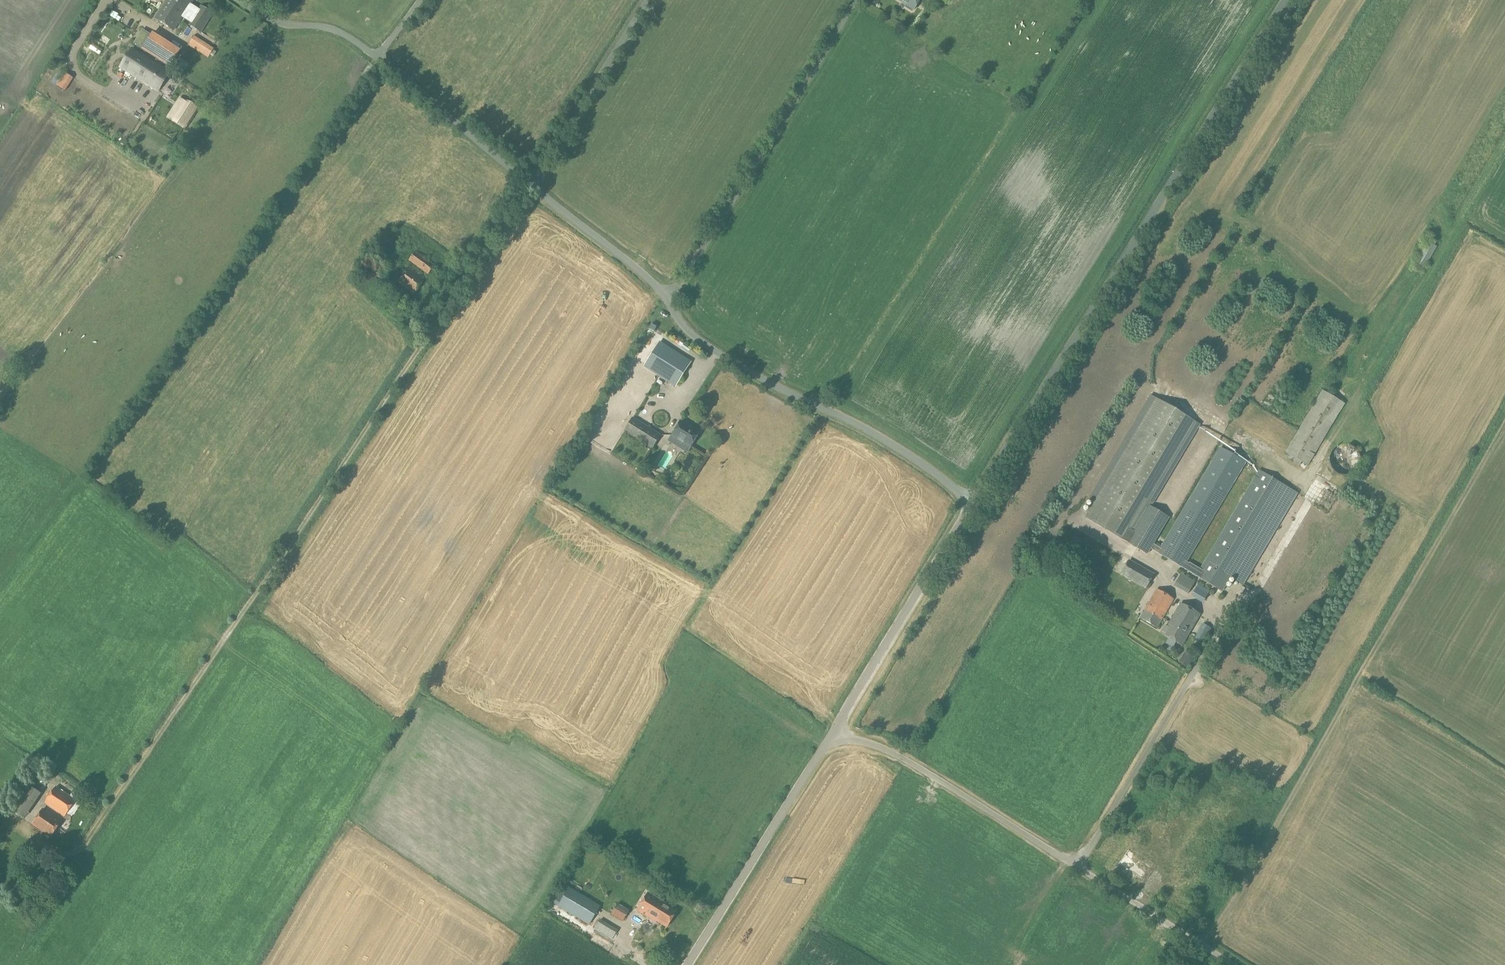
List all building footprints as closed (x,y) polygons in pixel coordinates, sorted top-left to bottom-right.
[(184,14),(192,20),(189,25),(201,33),(213,14),(192,1),(190,0),(167,0),(155,19),(173,31),(184,14)] [(906,5),(905,7),(912,11),(913,9),(914,10),(920,0),(898,0),(906,5)] [(143,30),(134,43),(135,44),(142,49),(143,49),(151,35),(143,30)] [(194,36),(188,45),(209,58),(214,49),(194,36)] [(171,44),(160,61),(170,68),(181,51),(171,44)] [(132,49),(120,67),(158,91),(170,73),(132,49)] [(64,73),(56,86),(65,91),(73,78),(64,73)] [(185,101),(173,121),(185,129),(197,108),(185,101)] [(410,243),(397,235),(391,244),(404,252),(410,243)] [(1423,269),(1436,247),(1428,242),(1415,264),(1423,269)] [(435,265),(416,251),(409,261),(428,275),(435,265)] [(408,267),(398,282),(414,294),(424,279),(408,267)] [(369,287),(375,293),(381,288),(375,281),(369,287)] [(384,313),(398,321),(403,312),(390,305),(384,313)] [(645,367),(675,386),(690,362),(660,343),(645,367)] [(1307,464),(1344,403),(1322,390),(1286,451),(1296,457),(1293,462),(1299,466),(1302,461),(1307,464)] [(1161,548),(1154,544),(1169,518),(1151,507),(1198,429),(1192,426),(1195,421),(1150,394),(1088,500),(1093,503),(1085,518),(1147,555),(1150,549),(1222,592),(1231,577),(1285,486),(1259,470),(1200,569),(1189,562),(1189,563),(1187,562),(1246,462),(1221,447),(1161,548)] [(658,412),(652,419),(663,428),(669,421),(658,412)] [(624,431),(649,446),(648,449),(650,450),(660,435),(633,418),(624,431)] [(680,421),(671,435),(690,447),(699,433),(680,421)] [(656,468),(664,472),(672,456),(664,452),(656,468)] [(1298,493),(1285,486),(1231,577),(1243,584),(1298,493)] [(1129,560),(1120,575),(1146,589),(1154,574),(1129,560)] [(1188,594),(1194,582),(1180,574),(1174,586),(1188,594)] [(1157,628),(1173,600),(1156,590),(1140,618),(1157,628)] [(1182,646),(1199,616),(1180,604),(1162,634),(1182,646)] [(1202,643),(1210,628),(1203,624),(1194,638),(1202,643)] [(24,795),(30,786),(24,782),(17,791),(24,795)] [(75,802),(76,800),(56,786),(44,803),(65,817),(67,814),(75,802)] [(67,814),(72,817),(80,805),(75,802),(67,814)] [(61,821),(43,808),(32,824),(51,837),(61,821)] [(1132,847),(1135,849),(1141,839),(1138,837),(1132,847)] [(1137,890),(1153,874),(1130,853),(1115,870),(1137,890)] [(589,925),(592,919),(600,906),(592,901),(582,895),(569,888),(565,895),(558,906),(589,925)] [(666,927),(676,911),(664,904),(665,903),(652,895),(648,892),(647,895),(637,910),(654,921),(655,920),(666,927)] [(623,921),(629,911),(617,904),(611,914),(623,921)] [(612,939),(618,930),(600,919),(595,929),(612,939)]
